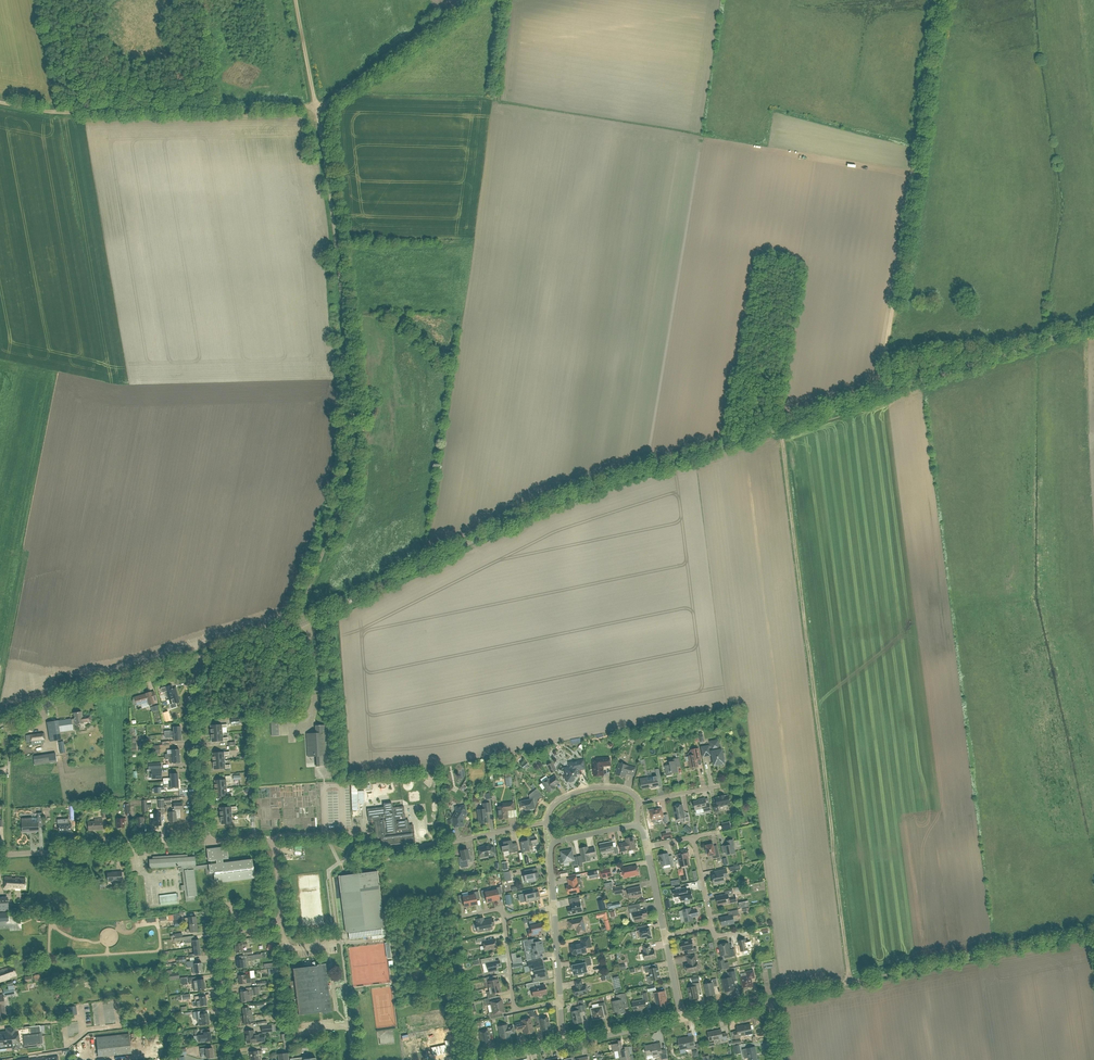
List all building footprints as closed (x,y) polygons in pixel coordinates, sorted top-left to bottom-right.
[(172,689),(171,685),(161,688),(162,692),(167,691),(171,704),(179,702),(175,688),(172,689)] [(157,701),(154,692),(151,693),(150,692),(146,694),(139,696),(135,697),(135,699),(133,699),(132,701),(133,704),(135,705),(137,704),(137,705),(141,704),(141,703),(148,701),(149,705),(154,704),(153,702),(157,701)] [(82,716),(81,712),(74,713),(75,719),(71,720),(71,719),(58,721),(47,722),(50,742),(61,740),(60,732),(73,730),(72,725),(75,724),(75,725),(83,723),(83,722),(91,721),(90,715),(82,716)] [(269,719),(270,736),(278,736),(276,718),(269,719)] [(227,724),(210,725),(211,733),(222,732),(222,727),(227,727),(227,724)] [(326,755),(325,725),(315,725),(316,734),(307,734),(308,756),(316,756),(317,766),(327,766),(326,755)] [(161,735),(165,735),(181,734),(181,727),(173,727),(173,731),(161,732),(161,735)] [(211,733),(212,741),(228,740),(228,737),(222,738),(222,732),(211,733)] [(44,742),(43,733),(26,735),(27,742),(30,742),(31,745),(43,744),(42,742),(44,742)] [(726,763),(725,759),(724,754),(723,754),(722,750),(720,750),(718,740),(710,742),(711,747),(709,747),(709,746),(702,747),(703,756),(708,755),(712,754),(713,756),(712,757),(713,759),(714,764),(718,763),(718,764),(726,763)] [(701,759),(699,748),(691,750),(692,756),(686,757),(687,762),(689,761),(690,768),(698,766),(697,760),(701,759)] [(229,752),(212,753),(213,761),(224,760),(224,755),(229,755),(229,752)] [(33,757),(34,767),(58,763),(56,754),(33,757)] [(611,765),(610,758),(597,759),(597,761),(593,762),(594,776),(603,776),(603,766),(604,766),(611,765)] [(680,766),(679,758),(675,759),(675,761),(670,762),(670,765),(665,766),(667,776),(672,775),(672,773),(678,772),(677,767),(680,766)] [(213,761),(213,769),(230,768),(230,765),(224,765),(224,760),(213,761)] [(584,769),(583,760),(569,763),(569,767),(564,768),(567,781),(569,781),(570,780),(577,779),(576,772),(579,772),(578,770),(584,769)] [(555,771),(551,763),(547,765),(551,773),(555,771)] [(628,765),(620,763),(616,775),(625,777),(626,773),(634,776),(636,768),(628,766),(628,765)] [(330,776),(329,766),(320,767),(320,773),(319,773),(319,777),(323,777),(330,776)] [(162,779),(161,769),(148,770),(149,776),(151,776),(152,780),(162,779)] [(656,770),(657,776),(653,777),(654,780),(648,781),(647,778),(641,779),(642,789),(651,787),(651,789),(657,788),(657,786),(659,785),(658,780),(661,780),(659,769),(656,770)] [(559,782),(555,776),(549,780),(549,779),(548,779),(546,776),(541,780),(542,783),(548,793),(550,791),(551,792),(553,790),(553,789),(555,788),(554,786),(559,782)] [(231,779),(214,780),(215,788),(226,787),(226,782),(231,782),(231,779)] [(178,780),(163,781),(164,784),(168,784),(168,788),(179,787),(178,780)] [(357,782),(350,782),(351,785),(351,795),(352,811),(359,811),(358,804),(365,804),(364,791),(357,791),(357,782)] [(215,788),(215,796),(232,795),(232,792),(226,793),(226,787),(215,788)] [(543,798),(536,789),(528,795),(529,799),(519,801),(521,807),(526,811),(536,809),(535,811),(535,813),(534,814),(535,814),(535,813),(535,812),(536,811),(536,810),(536,808),(537,806),(538,805),(538,804),(540,802),(540,801),(541,800),(543,798)] [(724,796),(724,795),(720,796),(720,797),(716,798),(717,803),(713,804),(714,812),(719,811),(718,806),(730,804),(729,796),(724,796)] [(706,804),(705,798),(700,799),(700,800),(693,802),(695,810),(704,808),(704,813),(711,811),(709,803),(706,804)] [(514,810),(513,802),(502,804),(503,807),(497,807),(499,819),(507,818),(506,810),(514,810)] [(182,809),(182,803),(173,803),(174,809),(172,810),(173,812),(169,812),(169,816),(168,816),(168,821),(169,820),(169,822),(177,821),(177,817),(180,817),(179,809),(182,809)] [(369,822),(374,821),(376,838),(380,837),(382,846),(415,842),(413,827),(409,828),(408,820),(405,820),(404,806),(392,807),(392,803),(383,804),(384,807),(367,809),(369,822)] [(491,812),(490,803),(483,804),(483,809),(477,810),(479,824),(488,822),(487,812),(491,812)] [(680,805),(679,804),(676,804),(676,805),(676,806),(673,807),(674,807),(675,812),(674,812),(676,820),(682,819),(683,822),(690,821),(688,813),(684,814),(684,811),(683,810),(682,805),(680,805)] [(106,817),(105,806),(96,806),(97,811),(101,811),(102,818),(106,817)] [(236,806),(220,808),(220,816),(231,815),(231,810),(236,809),(236,806)] [(466,812),(464,806),(456,808),(457,812),(453,818),(454,827),(458,827),(463,826),(462,819),(463,817),(464,816),(465,815),(465,813),(466,812)] [(663,815),(662,808),(653,810),(653,809),(649,810),(650,814),(651,820),(663,818),(664,823),(669,822),(667,814),(663,815)] [(161,816),(160,811),(157,811),(158,813),(153,813),(153,817),(153,818),(150,819),(151,824),(154,824),(154,826),(161,825),(161,816)] [(38,822),(22,823),(22,832),(39,831),(39,828),(43,828),(42,813),(38,813),(38,822)] [(220,816),(221,824),(237,822),(237,819),(231,820),(231,815),(220,816)] [(126,822),(126,818),(116,819),(117,829),(124,828),(124,822),(126,822)] [(103,830),(102,819),(94,819),(94,822),(88,822),(88,830),(103,830)] [(71,832),(71,823),(58,824),(59,832),(71,832)] [(671,832),(662,833),(663,840),(672,838),(671,832)] [(522,852),(525,851),(533,849),(532,846),(538,845),(537,839),(535,840),(534,835),(526,837),(527,841),(520,842),(522,852)] [(636,849),(634,837),(626,839),(626,842),(619,844),(621,852),(628,850),(628,851),(636,849)] [(512,844),(511,840),(503,842),(504,846),(501,847),(502,852),(507,851),(507,852),(513,850),(513,852),(519,851),(517,843),(512,844)] [(734,845),(733,840),(727,841),(727,845),(721,846),(722,853),(727,852),(727,855),(735,853),(733,845),(734,845)] [(614,848),(612,842),(600,844),(602,853),(614,850),(615,854),(619,853),(618,847),(614,848)] [(714,850),(713,844),(706,845),(707,849),(706,850),(707,854),(708,854),(708,856),(713,855),(714,859),(720,857),(718,849),(714,850)] [(491,848),(490,845),(485,846),(486,847),(478,848),(480,857),(488,855),(488,854),(492,853),(492,855),(496,855),(494,847),(491,848)] [(228,858),(227,847),(207,849),(208,861),(210,861),(211,864),(196,866),(195,857),(187,857),(187,855),(152,857),(153,859),(149,860),(150,868),(181,866),(182,868),(178,868),(179,871),(182,871),(184,885),(181,886),(181,891),(184,890),(186,902),(195,901),(195,896),(197,896),(194,870),(205,869),(206,876),(214,875),(215,883),(254,879),(252,859),(223,863),(222,859),(228,858)] [(595,848),(589,849),(588,847),(580,848),(583,862),(591,861),(590,857),(596,856),(595,848)] [(469,856),(467,849),(460,851),(461,857),(458,857),(460,868),(468,866),(468,863),(474,861),(472,855),(469,856)] [(689,856),(688,849),(681,851),(681,854),(678,854),(680,867),(690,865),(688,857),(689,856)] [(560,863),(564,863),(573,861),(574,866),(578,865),(576,856),(573,857),(572,850),(566,851),(561,852),(562,856),(559,857),(560,863)] [(670,861),(668,853),(659,855),(661,860),(660,861),(660,864),(661,864),(662,866),(670,865),(671,868),(675,867),(673,860),(670,861)] [(305,872),(306,882),(324,880),(323,864),(315,865),(314,857),(293,859),(295,873),(305,872)] [(639,875),(637,866),(630,868),(629,867),(622,868),(624,878),(639,875)] [(538,877),(536,868),(524,871),(525,875),(524,876),(525,883),(535,881),(534,877),(538,877)] [(612,876),(610,868),(601,870),(603,878),(612,876)] [(714,872),(715,876),(712,876),(714,884),(725,882),(724,877),(728,876),(727,870),(714,872)] [(380,888),(377,871),(338,876),(340,893),(345,933),(348,932),(349,939),(371,936),(372,939),(385,937),(384,928),(379,888),(380,888)] [(511,880),(509,871),(503,872),(505,881),(511,880)] [(122,881),(121,872),(114,872),(114,873),(107,873),(108,882),(116,881),(116,882),(122,881)] [(19,878),(5,877),(4,889),(15,889),(15,888),(25,889),(25,879),(19,878)] [(578,884),(576,877),(568,879),(570,885),(567,886),(568,894),(580,892),(578,884)] [(149,906),(159,905),(158,886),(148,887),(149,906)] [(491,891),(493,901),(499,899),(498,895),(502,894),(500,887),(496,888),(497,890),(491,891)] [(642,895),(640,887),(628,889),(630,898),(642,895)] [(688,891),(687,887),(673,890),(674,897),(680,896),(681,901),(685,900),(686,901),(688,900),(689,899),(693,898),(691,891),(688,891)] [(539,896),(537,889),(525,891),(525,895),(526,902),(536,900),(535,897),(539,896)] [(733,893),(732,889),(725,891),(725,894),(723,895),(721,895),(716,897),(718,905),(723,904),(737,902),(736,896),(734,897),(733,893)] [(493,901),(491,891),(485,892),(484,890),(480,891),(482,898),(486,897),(487,902),(486,902),(493,901)] [(474,895),(468,896),(470,906),(477,904),(476,900),(480,899),(478,891),(474,892),(474,895)] [(160,896),(161,906),(178,905),(177,894),(160,896)] [(470,906),(468,896),(462,897),(462,895),(458,896),(459,903),(463,902),(464,907),(470,906)] [(8,897),(0,897),(0,911),(9,911),(8,897)] [(581,903),(579,897),(572,898),(573,905),(572,905),(573,907),(568,908),(569,914),(574,913),(582,911),(581,903)] [(641,910),(640,904),(629,906),(630,913),(633,913),(635,922),(644,920),(643,917),(647,916),(646,909),(641,910)] [(691,910),(691,908),(683,910),(685,922),(693,920),(693,917),(698,916),(697,909),(691,910)] [(739,914),(738,909),(728,912),(729,916),(721,918),(723,926),(734,924),(732,916),(739,914)] [(0,912),(0,920),(9,920),(8,912),(0,912)] [(189,921),(189,925),(197,924),(196,917),(188,918),(184,918),(185,922),(189,921)] [(483,921),(483,918),(476,919),(477,924),(476,924),(477,932),(492,929),(491,926),(494,925),(493,919),(483,921)] [(586,932),(583,919),(569,922),(571,928),(577,927),(579,933),(586,932)] [(542,927),(541,923),(535,924),(536,925),(530,926),(531,930),(528,931),(529,937),(535,935),(535,932),(541,931),(541,928),(542,927)] [(198,932),(197,924),(189,925),(190,929),(186,930),(186,933),(190,932),(190,933),(198,932)] [(644,930),(643,926),(635,927),(636,931),(637,939),(647,937),(648,939),(652,938),(650,928),(644,930)] [(193,942),(194,948),(200,947),(199,940),(193,940),(193,939),(192,939),(192,936),(175,939),(175,941),(184,940),(185,943),(193,942)] [(485,941),(485,937),(477,939),(478,943),(483,942),(484,950),(491,949),(491,948),(496,947),(496,948),(495,939),(494,939),(494,940),(490,941),(489,940),(488,940),(485,941)] [(592,947),(589,937),(581,938),(582,943),(579,944),(577,945),(576,944),(571,946),(571,947),(571,950),(572,950),(573,955),(587,952),(586,948),(592,947)] [(523,941),(524,946),(528,945),(528,947),(531,946),(532,949),(543,947),(541,941),(535,942),(534,939),(523,941)] [(748,950),(746,939),(738,941),(740,948),(736,948),(737,955),(741,954),(741,952),(748,950)] [(693,948),(692,940),(680,942),(682,951),(690,949),(691,953),(698,951),(697,948),(693,948)] [(247,946),(247,942),(242,942),(242,943),(234,944),(236,953),(243,952),(242,947),(247,946)] [(730,950),(728,943),(719,945),(721,956),(724,955),(725,958),(735,956),(734,949),(730,950)] [(651,949),(650,945),(643,946),(644,952),(643,953),(645,960),(656,958),(654,950),(651,951),(650,949),(651,949)] [(201,955),(200,947),(194,948),(194,954),(189,954),(189,958),(195,957),(195,956),(201,955)] [(526,956),(527,960),(538,958),(537,954),(544,953),(543,947),(532,949),(532,952),(530,953),(530,955),(526,956)] [(697,962),(695,955),(687,957),(689,964),(685,965),(687,972),(691,971),(692,972),(694,972),(695,971),(699,970),(697,962)] [(489,962),(488,958),(480,959),(481,964),(486,963),(488,972),(497,971),(496,967),(500,966),(499,960),(489,962)] [(592,965),(590,958),(583,959),(584,963),(572,966),(574,975),(579,974),(579,975),(583,974),(583,973),(588,972),(586,966),(592,965)] [(247,961),(246,959),(236,960),(237,968),(247,967),(247,966),(252,965),(251,960),(247,961)] [(534,971),(543,969),(541,959),(528,962),(529,968),(530,972),(534,971)] [(196,964),(195,960),(186,962),(187,968),(194,967),(195,974),(203,973),(202,963),(196,964)] [(331,1012),(325,964),(316,965),(317,966),(293,969),(294,981),(290,982),(292,1003),(297,1003),(299,1015),(322,1012),(322,1013),(331,1012)] [(653,984),(652,981),(660,979),(658,967),(656,968),(655,964),(644,967),(646,973),(650,972),(651,976),(647,977),(649,985),(653,984)] [(13,966),(0,970),(0,982),(10,979),(9,978),(17,976),(13,966)] [(543,969),(534,971),(535,975),(532,975),(533,981),(545,979),(543,969)] [(746,973),(744,973),(741,974),(741,977),(743,988),(753,986),(751,978),(755,978),(753,970),(746,972),(746,973)] [(253,978),(253,971),(245,972),(246,975),(245,975),(238,976),(239,984),(246,984),(246,983),(255,982),(255,978),(253,978)] [(737,980),(735,971),(728,972),(729,978),(722,979),(725,992),(736,990),(734,981),(737,980)] [(193,990),(197,990),(205,989),(204,979),(198,980),(197,977),(188,978),(189,984),(192,983),(193,990)] [(487,982),(489,988),(499,985),(498,979),(492,980),(492,977),(483,978),(484,982),(487,982)] [(718,986),(716,979),(712,980),(713,983),(705,985),(707,996),(715,994),(714,987),(718,986)] [(583,986),(582,980),(575,981),(576,986),(577,986),(577,988),(574,988),(575,995),(580,994),(580,995),(588,993),(587,989),(586,989),(586,986),(583,986)] [(530,988),(529,983),(526,984),(527,988),(531,988),(533,997),(538,996),(539,997),(543,996),(543,995),(546,994),(544,985),(530,988)] [(701,990),(700,983),(696,983),(696,986),(688,988),(690,999),(699,997),(698,992),(698,991),(701,990)] [(486,992),(488,998),(496,997),(495,993),(501,992),(499,985),(489,988),(489,992),(486,992)] [(261,994),(260,986),(251,988),(252,990),(240,992),(242,1002),(250,1001),(249,996),(261,994)] [(668,1004),(665,991),(654,993),(657,1007),(662,1006),(661,1005),(668,1004)] [(649,1002),(647,992),(642,993),(644,1000),(633,1002),(634,1011),(647,1008),(646,1003),(649,1002)] [(627,1001),(625,993),(616,995),(617,1000),(612,1001),(615,1012),(618,1011),(618,1014),(621,1014),(624,1014),(624,1013),(626,1013),(623,1002),(627,1001)] [(201,997),(201,996),(194,997),(195,1001),(192,1002),(193,1007),(207,1005),(206,997),(201,997)] [(496,997),(488,998),(484,999),(485,1006),(491,1005),(492,1008),(503,1005),(501,999),(496,1001),(495,997),(496,997)] [(606,1010),(605,1002),(599,1004),(599,1007),(591,1009),(593,1020),(604,1017),(603,1011),(606,1010)] [(440,1020),(448,1020),(447,1004),(439,1005),(440,1020)] [(504,1012),(503,1005),(492,1008),(493,1011),(488,1012),(490,1019),(499,1017),(499,1013),(504,1012)] [(585,1011),(584,1005),(578,1006),(579,1006),(573,1007),(574,1011),(572,1012),(574,1024),(582,1022),(580,1012),(585,1011)] [(243,1016),(252,1015),(252,1010),(249,1010),(248,1007),(242,1008),(243,1016)] [(198,1019),(199,1025),(209,1024),(208,1013),(203,1014),(203,1011),(193,1012),(194,1019),(198,1019)] [(253,1021),(252,1015),(243,1016),(244,1025),(251,1024),(250,1021),(253,1021)] [(539,1019),(539,1016),(535,1017),(537,1023),(540,1022),(541,1031),(550,1029),(548,1018),(539,1019)] [(533,1032),(530,1019),(522,1020),(522,1022),(515,1023),(517,1030),(523,1029),(525,1034),(533,1032)] [(507,1027),(507,1024),(498,1026),(501,1039),(509,1037),(509,1033),(511,1033),(511,1034),(514,1033),(513,1026),(507,1027)] [(753,1034),(750,1024),(743,1026),(743,1025),(737,1026),(737,1031),(734,1031),(736,1039),(740,1038),(740,1036),(753,1034)] [(272,1032),(271,1025),(261,1026),(262,1033),(272,1032)] [(40,1026),(15,1029),(15,1028),(7,1029),(7,1032),(0,1033),(0,1051),(6,1050),(6,1048),(13,1047),(13,1048),(15,1048),(15,1049),(17,1048),(19,1047),(19,1046),(20,1046),(20,1045),(23,1045),(23,1047),(39,1045),(42,1042),(40,1026)] [(206,1032),(206,1029),(200,1030),(201,1035),(198,1035),(199,1042),(205,1041),(205,1042),(211,1041),(210,1032),(206,1032)] [(479,1031),(482,1043),(489,1042),(488,1036),(491,1036),(490,1032),(488,1032),(488,1029),(479,1031)] [(254,1042),(254,1043),(258,1043),(258,1042),(265,1041),(264,1034),(254,1035),(254,1030),(245,1031),(247,1043),(254,1042)] [(722,1034),(721,1030),(708,1032),(710,1041),(708,1041),(709,1046),(715,1045),(714,1041),(722,1039),(723,1041),(728,1040),(726,1033),(722,1034)] [(131,1053),(129,1034),(96,1037),(98,1057),(131,1053)] [(696,1048),(693,1036),(678,1039),(680,1049),(686,1048),(686,1050),(691,1049),(696,1048)] [(438,1043),(430,1044),(432,1054),(447,1051),(446,1044),(449,1043),(448,1037),(444,1038),(437,1039),(438,1043)] [(612,1044),(613,1052),(618,1051),(623,1050),(621,1040),(618,1041),(618,1043),(612,1044)] [(660,1043),(645,1046),(648,1059),(653,1058),(653,1057),(661,1056),(662,1059),(664,1059),(668,1059),(666,1049),(662,1050),(660,1043)] [(410,1047),(413,1059),(417,1059),(423,1059),(420,1045),(410,1047)] [(618,1051),(620,1058),(630,1056),(628,1046),(624,1047),(625,1049),(623,1050),(618,1051)] [(755,1047),(742,1049),(744,1059),(748,1058),(749,1059),(757,1059),(756,1053),(757,1053),(755,1047)] [(213,1057),(212,1048),(205,1049),(205,1048),(200,1049),(200,1053),(206,1052),(206,1058),(213,1057)] [(261,1051),(258,1051),(249,1052),(250,1059),(259,1059),(258,1054),(261,1054),(261,1051)]
